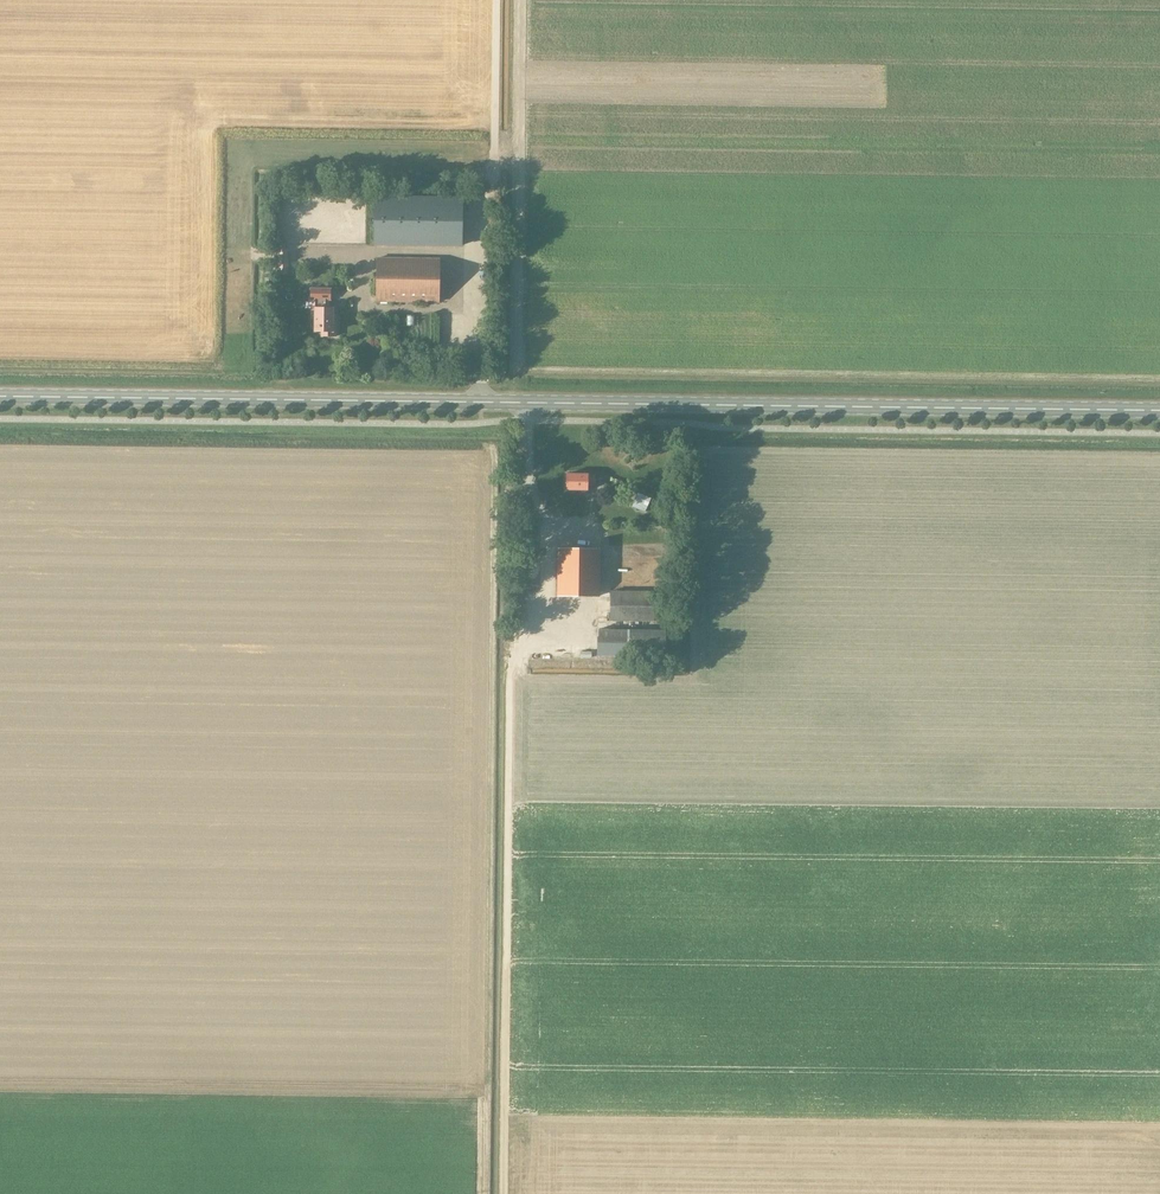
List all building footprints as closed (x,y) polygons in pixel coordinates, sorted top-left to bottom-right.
[(375,244),(462,245),(462,199),(376,198),(375,244)] [(278,248),(278,274),(288,274),(288,265),(286,265),(286,247),(278,248)] [(438,302),(439,259),(376,258),(376,301),(438,302)] [(330,289),(311,289),(310,299),(315,300),(315,308),(312,308),(311,318),(315,318),(314,332),(321,332),(321,336),(335,336),(336,323),(332,323),(333,308),(328,308),(328,300),(330,300),(330,289)] [(439,332),(448,332),(447,318),(438,318),(439,332)] [(595,486),(596,474),(588,474),(567,474),(566,489),(588,490),(588,486),(595,486)] [(599,549),(558,548),(557,595),(598,596),(599,549)] [(654,622),(655,591),(610,591),(610,621),(654,622)] [(665,657),(665,630),(597,629),(597,656),(665,657)] [(578,644),(579,662),(590,661),(589,643),(578,644)]
